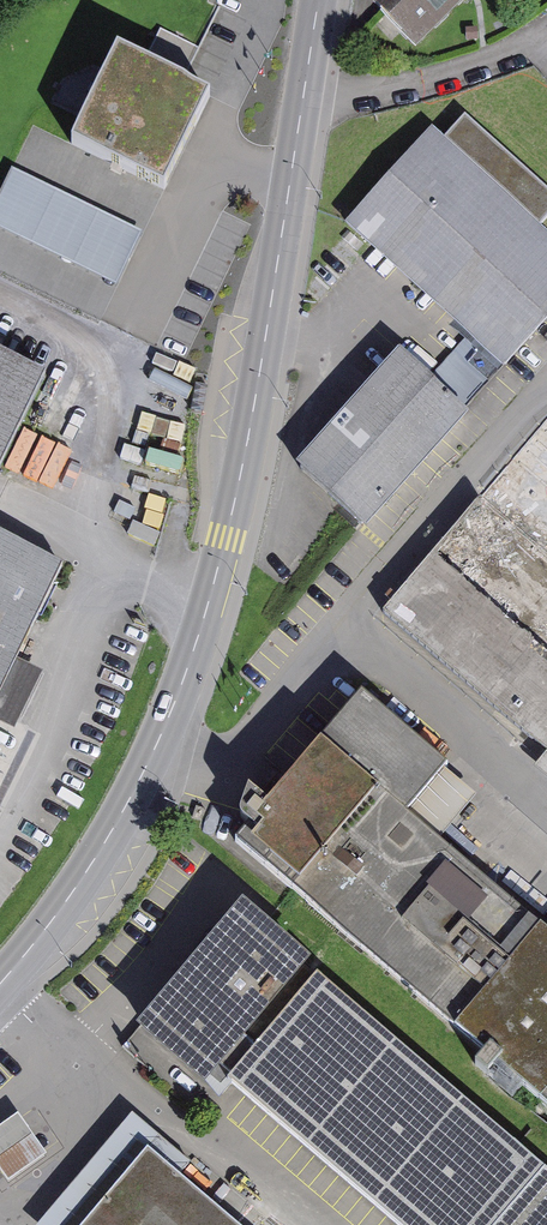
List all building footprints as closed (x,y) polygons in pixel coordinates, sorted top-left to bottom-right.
[(406,55),(458,0),(349,0),(406,55)] [(76,118),(95,77),(72,66),(53,107),(76,118)] [(65,202),(159,248),(206,151),(112,105),(65,202)] [(336,233),(497,372),(546,314),(546,244),(532,231),(546,213),(546,200),(457,122),(439,142),(426,130),(336,233)] [(384,352),(280,466),(354,533),(458,420),(384,352)] [(0,366),(0,475),(42,386),(0,366)] [(538,421),(372,617),(546,765),(546,429),(538,421)] [(65,571),(0,540),(0,708),(65,571)] [(466,799),(332,688),(205,842),(268,895),(315,839),(355,872),(344,886),(420,948),(456,905),(418,873),(431,859),(422,851),(466,799)] [(290,961),(218,903),(116,1029),(188,1087),(290,961)] [(437,1028),(546,1119),(546,955),(518,931),(437,1028)] [(295,977),(208,1084),(382,1224),(546,1224),(546,1181),(295,977)] [(51,1143),(19,1104),(0,1120),(0,1154),(15,1173),(51,1143)] [(70,1224),(219,1224),(131,1152),(70,1224)]
